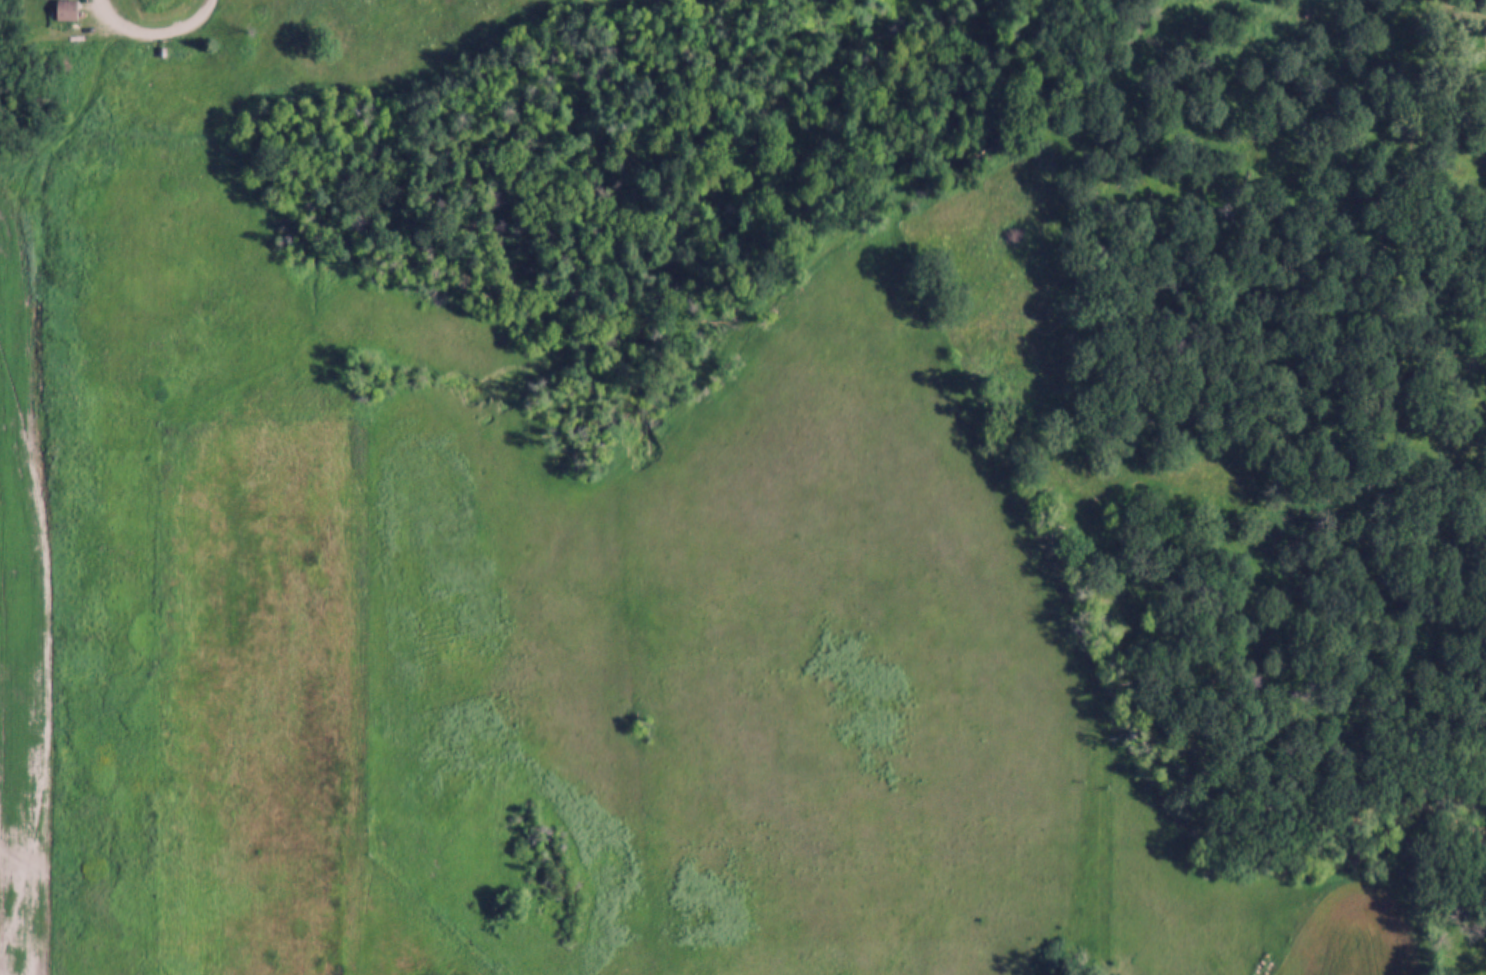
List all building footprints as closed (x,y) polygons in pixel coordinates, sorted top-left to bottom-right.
[(57,21),(79,21),(79,2),(57,2),(57,21)]
